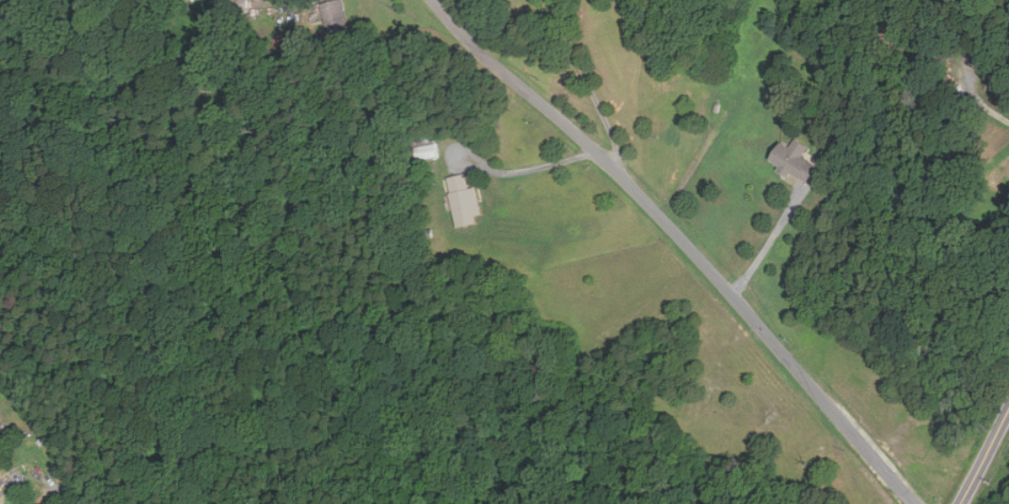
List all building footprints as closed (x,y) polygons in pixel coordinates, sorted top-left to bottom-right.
[(326,32),(347,25),(338,0),(331,0),(316,5),(326,32)] [(802,156),(808,146),(795,139),(790,147),(779,141),(768,160),(812,186),(823,168),(802,156)] [(418,148),(422,161),(439,156),(435,144),(418,148)] [(472,225),(470,215),(478,213),(472,187),(460,190),(457,177),(442,181),(454,229),(472,225)]
